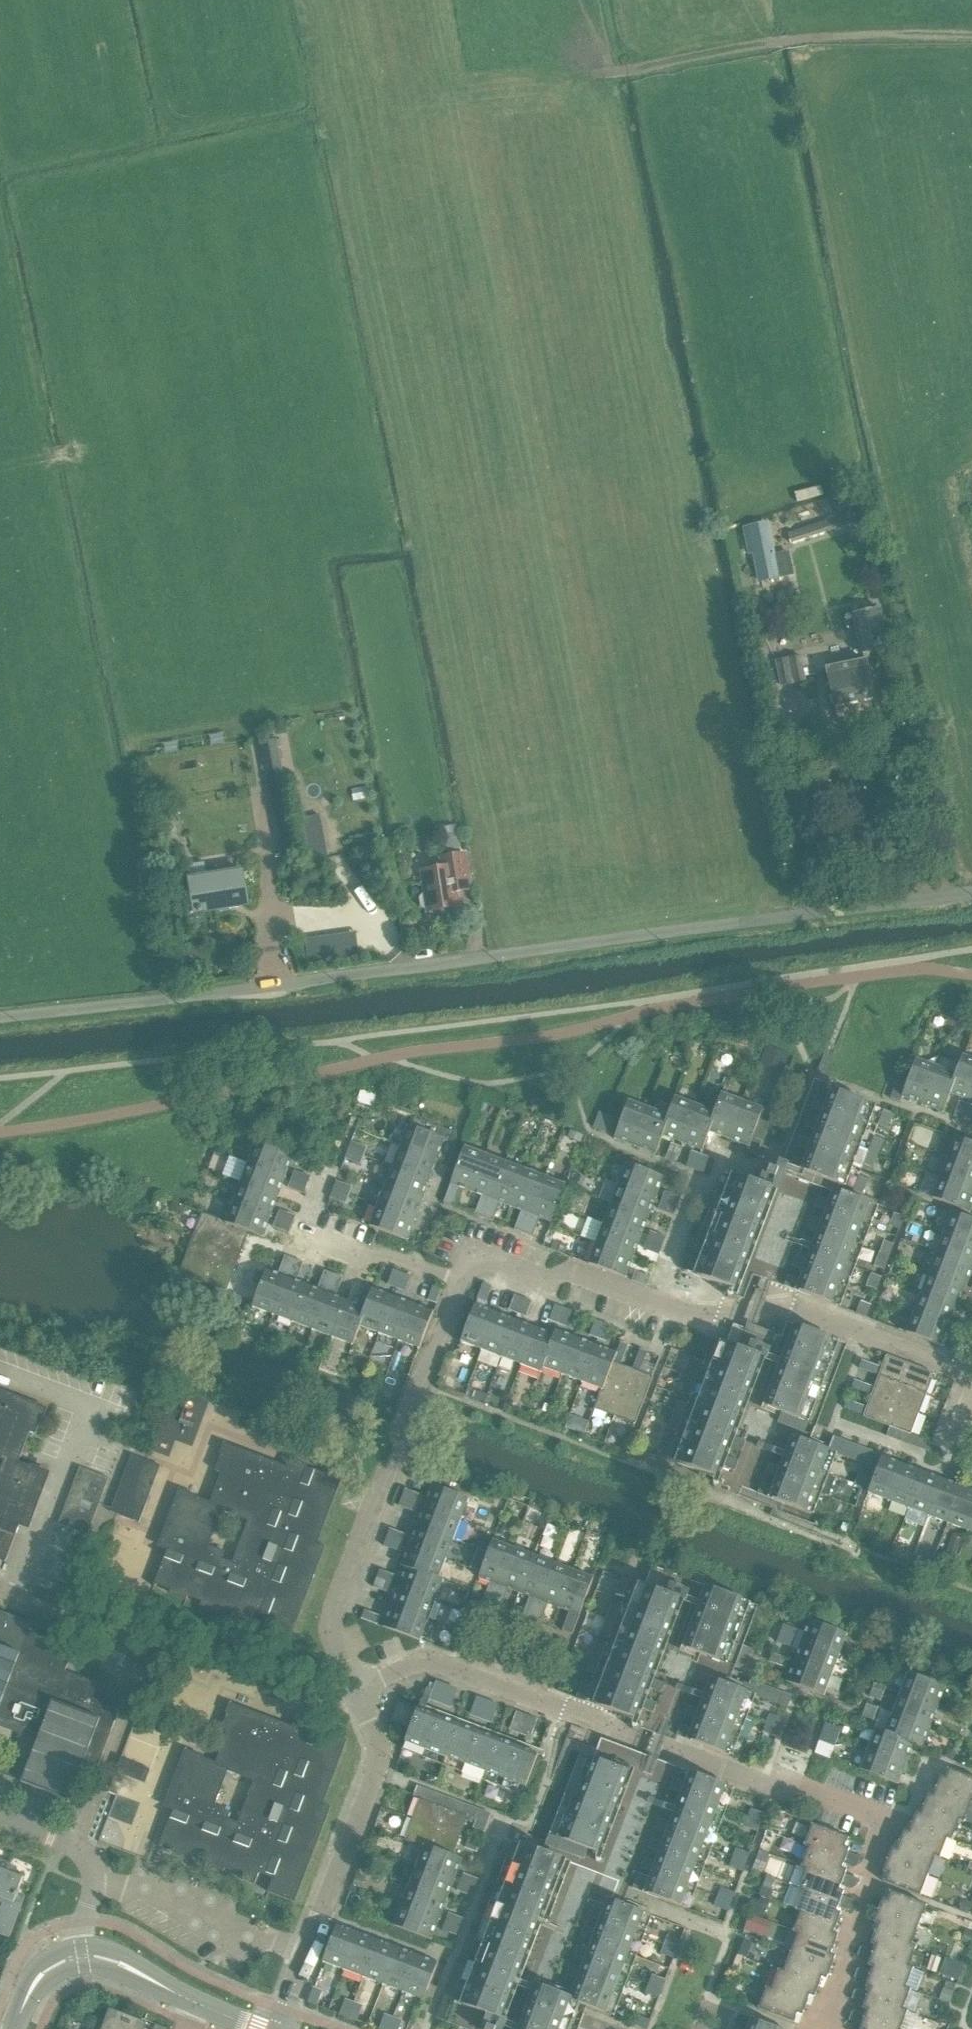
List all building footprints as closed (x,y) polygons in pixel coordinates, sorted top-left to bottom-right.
[(849,515),(787,534),(791,545),(852,525),(849,515)] [(767,521),(744,526),(750,554),(753,554),(759,581),(792,574),(788,551),(774,554),(767,521)] [(790,597),(789,593),(782,590),(776,596),(778,600),(785,603),(790,597)] [(887,648),(879,608),(852,614),(860,653),(887,648)] [(805,681),(800,656),(775,661),(781,685),(805,681)] [(873,697),(866,660),(826,668),(834,705),(873,697)] [(819,726),(818,718),(798,722),(800,730),(819,726)] [(276,739),(263,741),(270,779),(282,777),(276,739)] [(423,894),(420,898),(421,906),(425,909),(428,909),(428,911),(459,906),(456,893),(470,890),(469,884),(464,854),(460,855),(455,826),(442,829),(443,833),(446,857),(443,857),(444,861),(436,863),(433,866),(434,870),(422,872),(425,894),(423,894)] [(191,893),(185,894),(189,919),(204,917),(203,911),(247,904),(242,870),(206,876),(204,863),(187,865),(189,878),(191,893)] [(971,1092),(971,1059),(962,1056),(955,1074),(956,1075),(949,1093),(950,1093),(969,1100),(971,1092)] [(922,1104),(936,1067),(915,1059),(910,1074),(901,1070),(890,1099),(899,1102),(901,1096),(922,1104)] [(956,1075),(955,1074),(936,1067),(922,1104),(943,1112),(950,1093),(949,1093),(956,1075)] [(839,1192),(872,1106),(835,1092),(837,1088),(815,1079),(780,1170),(778,1171),(769,1168),(766,1176),(763,1175),(760,1185),(735,1175),(712,1235),(701,1231),(693,1252),(705,1256),(697,1277),(734,1291),(732,1295),(744,1300),(753,1275),(767,1281),(836,1307),(874,1206),(839,1192)] [(728,1139),(742,1102),(721,1094),(714,1112),(715,1113),(708,1131),(709,1132),(728,1139)] [(681,1142),(695,1105),(674,1097),(667,1116),(668,1117),(661,1135),(663,1135),(681,1142)] [(635,1146),(649,1109),(628,1101),(614,1138),(635,1146)] [(752,1137),(763,1109),(742,1102),(728,1139),(749,1146),(746,1152),(755,1156),(761,1141),(752,1137)] [(961,1120),(967,1105),(958,1102),(953,1117),(961,1120)] [(715,1113),(714,1112),(695,1105),(681,1142),(702,1150),(709,1132),(708,1131),(715,1113)] [(971,1119),(971,1107),(967,1105),(961,1120),(970,1124),(971,1119)] [(668,1117),(667,1116),(649,1109),(635,1146),(655,1154),(663,1135),(661,1135),(668,1117)] [(887,1129),(892,1114),(880,1109),(878,1113),(881,1114),(877,1125),(887,1129)] [(602,1130),(608,1115),(599,1112),(593,1127),(602,1130)] [(611,1134),(616,1119),(608,1115),(602,1130),(611,1134)] [(437,1161),(445,1140),(450,1142),(454,1133),(439,1127),(435,1136),(408,1126),(400,1147),(437,1161)] [(877,1155),(882,1141),(873,1137),(868,1151),(877,1155)] [(955,1137),(947,1158),(971,1167),(971,1144),(955,1137)] [(363,1156),(366,1147),(351,1141),(348,1150),(363,1156)] [(285,1177),(293,1156),(256,1142),(248,1163),(285,1177)] [(674,1162),(679,1147),(670,1144),(665,1159),(674,1162)] [(429,1180),(437,1161),(400,1147),(392,1166),(429,1180)] [(471,1192),(485,1155),(464,1147),(443,1203),(453,1207),(461,1188),(471,1192)] [(359,1164),(363,1156),(348,1150),(345,1159),(359,1164)] [(872,1169),(877,1155),(868,1151),(862,1165),(872,1169)] [(695,1170),(700,1155),(691,1152),(686,1167),(695,1170)] [(484,1218),(505,1162),(485,1155),(471,1192),(481,1196),(474,1215),(484,1218)] [(704,1173),(709,1158),(700,1155),(695,1170),(704,1173)] [(947,1158),(940,1178),(971,1190),(971,1167),(947,1158)] [(510,1207),(524,1170),(505,1162),(484,1218),(493,1222),(500,1203),(510,1207)] [(277,1197),(285,1177),(248,1163),(240,1183),(277,1197)] [(655,1198),(663,1177),(626,1163),(618,1184),(655,1198)] [(422,1200),(428,1184),(429,1180),(392,1166),(385,1186),(422,1200)] [(523,1233),(544,1177),(524,1170),(510,1207),(521,1211),(514,1230),(523,1233)] [(307,1185),(310,1177),(295,1171),(292,1180),(307,1185)] [(551,1222),(565,1185),(544,1177),(523,1233),(532,1237),(539,1218),(551,1222)] [(861,1195),(867,1180),(858,1177),(852,1192),(861,1195)] [(940,1178),(932,1198),(969,1212),(971,1203),(971,1190),(940,1178)] [(303,1194),(307,1185),(292,1180),(288,1188),(303,1194)] [(348,1195),(351,1186),(336,1181),(333,1190),(348,1195)] [(270,1216),(277,1197),(240,1183),(233,1202),(270,1216)] [(648,1218),(655,1198),(618,1184),(611,1204),(648,1218)] [(414,1220),(422,1200),(385,1186),(377,1206),(414,1220)] [(345,1204),(348,1195),(333,1190),(330,1198),(345,1204)] [(677,1206),(680,1197),(665,1192),(662,1200),(677,1206)] [(673,1215),(677,1206),(662,1200),(658,1209),(673,1215)] [(262,1237),(270,1216),(233,1202),(226,1221),(225,1222),(249,1231),(248,1232),(262,1237)] [(640,1238),(648,1218),(611,1204),(603,1224),(640,1238)] [(406,1241),(414,1220),(377,1206),(369,1227),(406,1241)] [(292,1225),(295,1216),(280,1210),(277,1219),(292,1225)] [(241,1251),(248,1232),(249,1231),(225,1222),(226,1221),(202,1212),(195,1233),(241,1251)] [(951,1212),(944,1233),(971,1244),(971,1220),(951,1212)] [(898,1230),(903,1217),(894,1213),(889,1226),(898,1230)] [(288,1233),(292,1225),(277,1219),(274,1228),(288,1233)] [(633,1258),(640,1238),(603,1224),(596,1244),(633,1258)] [(662,1246),(665,1237),(650,1231),(647,1240),(662,1246)] [(234,1271),(241,1251),(195,1233),(187,1253),(234,1271)] [(944,1233),(936,1253),(971,1266),(971,1244),(944,1233)] [(658,1254),(662,1246),(647,1240),(644,1249),(658,1254)] [(888,1257),(893,1244),(884,1241),(879,1254),(888,1257)] [(625,1278),(633,1258),(596,1244),(588,1264),(625,1278)] [(226,1291),(234,1271),(187,1253),(179,1274),(221,1289),(218,1297),(240,1305),(243,1298),(226,1291)] [(971,1269),(971,1266),(936,1253),(929,1273),(965,1287),(971,1269)] [(883,1270),(888,1257),(879,1254),(874,1267),(883,1270)] [(273,1315),(294,1259),(285,1256),(278,1274),(266,1270),(265,1274),(258,1271),(253,1282),(260,1285),(252,1307),(273,1315)] [(292,1322),(306,1285),(296,1281),(303,1263),(294,1259),(273,1315),(292,1322)] [(312,1330),(333,1274),(324,1270),(317,1289),(306,1285),(292,1322),(312,1330)] [(396,1288),(402,1273),(393,1270),(387,1285),(396,1288)] [(647,1286),(650,1277),(635,1272),(632,1281),(647,1286)] [(405,1291),(410,1276),(402,1273),(396,1288),(405,1291)] [(958,1306),(965,1287),(929,1273),(921,1292),(958,1306)] [(332,1337),(346,1300),(335,1296),(343,1277),(333,1274),(312,1330),(332,1337)] [(876,1290),(881,1277),(872,1274),(867,1287),(876,1290)] [(486,1301),(491,1287),(482,1283),(477,1298),(486,1301)] [(360,1326),(374,1289),(364,1285),(357,1304),(346,1300),(332,1337),(353,1345),(360,1326)] [(436,1303),(442,1288),(433,1285),(427,1300),(436,1303)] [(379,1333),(393,1296),(374,1289),(360,1326),(379,1333)] [(951,1326),(958,1306),(921,1292),(914,1312),(951,1326)] [(518,1313),(523,1298),(514,1295),(509,1310),(518,1313)] [(399,1341),(413,1304),(393,1296),(379,1333),(399,1341)] [(526,1317),(532,1302),(523,1298),(518,1313),(526,1317)] [(865,1318),(870,1304),(861,1301),(856,1314),(865,1318)] [(419,1349),(433,1312),(413,1304),(399,1341),(419,1349)] [(481,1350),(495,1313),(474,1305),(460,1342),(481,1350)] [(558,1323),(563,1308),(555,1305),(549,1320),(558,1323)] [(566,1326),(572,1312),(563,1308),(558,1323),(566,1326)] [(943,1347),(951,1326),(914,1312),(906,1333),(943,1347)] [(501,1357),(515,1320),(495,1313),(481,1350),(501,1357)] [(521,1365),(535,1328),(515,1320),(501,1357),(521,1365)] [(598,1338),(604,1324),(595,1320),(590,1335),(598,1338)] [(961,1320),(957,1329),(971,1334),(971,1324),(961,1320)] [(804,1422),(835,1340),(787,1322),(781,1337),(777,1335),(774,1343),(745,1332),(744,1331),(745,1329),(733,1324),(731,1329),(734,1330),(728,1345),(723,1343),(715,1364),(705,1360),(702,1366),(693,1362),(683,1390),(692,1394),(697,1380),(708,1384),(678,1464),(810,1514),(833,1452),(827,1450),(809,1443),(816,1426),(804,1422)] [(607,1342),(613,1327),(604,1324),(598,1338),(607,1342)] [(554,1335),(553,1335),(535,1328),(521,1365),(542,1372),(543,1368),(542,1368),(554,1335)] [(971,1335),(971,1334),(957,1329),(954,1337),(969,1343),(971,1335)] [(562,1375),(576,1338),(555,1330),(553,1335),(554,1335),(542,1368),(543,1368),(562,1375)] [(707,1354),(712,1339),(703,1336),(697,1351),(707,1354)] [(582,1382),(595,1345),(576,1338),(562,1375),(582,1382)] [(623,1358),(628,1344),(621,1342),(616,1353),(616,1355),(623,1358)] [(601,1390),(612,1362),(613,1363),(616,1355),(616,1353),(595,1345),(582,1382),(600,1389),(601,1390)] [(643,1363),(647,1352),(640,1349),(635,1360),(643,1363)] [(925,1394),(933,1373),(887,1356),(879,1376),(925,1394)] [(870,1373),(873,1365),(861,1361),(858,1368),(870,1373)] [(614,1416),(631,1369),(613,1363),(612,1362),(601,1390),(600,1389),(593,1408),(614,1416)] [(635,1424),(652,1377),(631,1369),(614,1416),(635,1424)] [(925,1394),(879,1376),(871,1396),(918,1414),(925,1394)] [(862,1392),(865,1385),(854,1381),(851,1388),(862,1392)] [(5,1562),(21,1519),(29,1522),(48,1473),(25,1465),(16,1461),(28,1432),(35,1435),(45,1409),(0,1392),(0,1457),(6,1459),(0,1476),(0,1556),(5,1558),(3,1562),(5,1562)] [(910,1434),(918,1414),(871,1396),(863,1417),(889,1427),(886,1436),(928,1451),(931,1442),(910,1434)] [(855,1412),(858,1405),(846,1400),(843,1408),(855,1412)] [(677,1433),(687,1405),(678,1402),(667,1430),(677,1433)] [(866,1454),(855,1450),(857,1446),(850,1443),(848,1447),(838,1444),(840,1440),(832,1437),(827,1450),(833,1452),(871,1467),(876,1453),(868,1450),(866,1454)] [(667,1460),(672,1445),(663,1441),(657,1456),(667,1460)] [(267,1617),(262,1632),(287,1642),(323,1546),(315,1543),(339,1480),(306,1467),(303,1475),(224,1445),(215,1471),(223,1474),(212,1503),(180,1491),(162,1540),(169,1543),(152,1586),(155,1587),(157,1583),(170,1588),(169,1593),(186,1599),(188,1595),(202,1600),(200,1604),(218,1611),(219,1607),(233,1612),(232,1616),(249,1623),(254,1611),(267,1617)] [(139,1523),(160,1466),(131,1455),(110,1512),(139,1523)] [(888,1501),(902,1464),(881,1456),(868,1493),(888,1501)] [(965,1478),(970,1463),(962,1459),(956,1474),(965,1478)] [(908,1509),(922,1472),(902,1464),(888,1501),(908,1509)] [(87,1535),(109,1478),(79,1467),(58,1524),(87,1535)] [(863,1487),(868,1474),(859,1471),(854,1484),(863,1487)] [(928,1516),(942,1479),(922,1472),(908,1509),(928,1516)] [(948,1523),(961,1487),(942,1479),(928,1516),(948,1523)] [(460,1520),(468,1499),(431,1485),(423,1506),(460,1520)] [(971,1518),(971,1491),(961,1487),(948,1523),(967,1531),(971,1518)] [(416,1503),(420,1494),(405,1489),(402,1498),(416,1503)] [(413,1512),(416,1503),(402,1498),(398,1506),(413,1512)] [(453,1539),(460,1520),(423,1506),(416,1525),(453,1539)] [(445,1559),(453,1539),(416,1525),(408,1545),(445,1559)] [(401,1543),(405,1534),(390,1529),(387,1537),(401,1543)] [(398,1552),(401,1543),(387,1537),(383,1546),(398,1552)] [(492,1604),(513,1548),(492,1540),(478,1578),(490,1582),(483,1601),(492,1604)] [(438,1579),(438,1578),(445,1559),(408,1545),(400,1566),(405,1568),(406,1567),(438,1579)] [(519,1593),(533,1556),(513,1548),(492,1604),(501,1608),(508,1589),(519,1593)] [(531,1619),(552,1563),(533,1556),(519,1593),(529,1597),(522,1616),(531,1619)] [(558,1608),(572,1571),(552,1563),(531,1619),(541,1623),(548,1604),(558,1608)] [(435,1600),(443,1580),(438,1578),(438,1579),(406,1567),(405,1568),(398,1586),(435,1600)] [(391,1584),(395,1575),(380,1570),(376,1578),(391,1584)] [(572,1634),(593,1579),(572,1571),(558,1608),(569,1612),(562,1631),(572,1634)] [(723,1664),(746,1602),(672,1574),(665,1594),(642,1585),(634,1606),(638,1607),(631,1628),(627,1626),(596,1706),(728,1756),(752,1694),(746,1692),(728,1685),(730,1681),(735,1668),(723,1664)] [(388,1593),(391,1584),(376,1578),(373,1587),(388,1593)] [(625,1596),(631,1581),(622,1578),(616,1592),(625,1596)] [(428,1620),(435,1600),(398,1586),(391,1606),(428,1620)] [(631,1628),(638,1607),(634,1606),(623,1602),(621,1608),(617,1606),(615,1606),(614,1605),(612,1604),(601,1632),(603,1633),(605,1634),(607,1634),(609,1635),(610,1636),(615,1622),(627,1626),(631,1628)] [(420,1641),(428,1620),(391,1606),(383,1627),(420,1641)] [(376,1625),(379,1616),(364,1610),(361,1619),(376,1625)] [(36,1634),(39,1626),(0,1612),(0,1704),(27,1632),(36,1635),(36,1634)] [(838,1655),(846,1635),(809,1621),(801,1641),(838,1655)] [(795,1639),(798,1630),(783,1624),(780,1633),(795,1639)] [(125,1694),(65,1671),(74,1649),(36,1634),(36,1635),(27,1632),(0,1704),(0,1725),(38,1740),(21,1783),(69,1801),(81,1770),(95,1775),(125,1694)] [(791,1648),(795,1639),(780,1633),(776,1642),(791,1648)] [(831,1675),(838,1655),(801,1641),(794,1661),(831,1675)] [(595,1675),(606,1647),(597,1644),(586,1672),(595,1675)] [(744,1671),(752,1649),(743,1646),(735,1668),(744,1671)] [(784,1668),(787,1659),(772,1653),(769,1662),(784,1668)] [(823,1696),(831,1675),(794,1661),(786,1682),(823,1696)] [(887,1680),(892,1667),(882,1663),(877,1676),(887,1680)] [(936,1707),(944,1687),(907,1673),(900,1693),(936,1707)] [(439,1699),(445,1685),(435,1681),(430,1696),(439,1699)] [(791,1696),(750,1681),(746,1692),(752,1694),(787,1707),(791,1696)] [(587,1698),(591,1687),(582,1683),(576,1698),(589,1703),(590,1699),(587,1698)] [(879,1701),(885,1687),(874,1683),(869,1697),(879,1701)] [(929,1727),(936,1707),(900,1693),(892,1713),(929,1727)] [(492,1720),(498,1705),(489,1701),(483,1716),(492,1720)] [(538,1755),(525,1750),(397,1702),(390,1721),(410,1728),(403,1746),(524,1792),(538,1755)] [(872,1721),(877,1707),(867,1703),(862,1717),(872,1721)] [(274,1877),(268,1892),(293,1902),(329,1806),(322,1803),(341,1750),(345,1740),(312,1727),(309,1735),(230,1706),(221,1731),(229,1734),(217,1764),(186,1752),(168,1801),(175,1804),(159,1847),(161,1848),(162,1843),(176,1848),(175,1853),(192,1860),(194,1855),(208,1861),(206,1865),(224,1871),(225,1867),(239,1872),(238,1877),(255,1883),(260,1871),(274,1877)] [(921,1748),(929,1727),(892,1713),(885,1732),(885,1733),(912,1744),(912,1745),(921,1748)] [(779,1728),(783,1719),(770,1714),(767,1723),(779,1728)] [(532,1735),(538,1720),(529,1716),(523,1731),(532,1735)] [(776,1737),(779,1728),(767,1723),(763,1733),(776,1737)] [(837,1737),(840,1728),(825,1723),(822,1732),(837,1737)] [(908,1754),(912,1745),(912,1744),(885,1733),(885,1732),(876,1729),(868,1749),(910,1765),(913,1756),(908,1754)] [(833,1746),(837,1737),(822,1732),(818,1741),(833,1746)] [(730,1788),(658,1760),(652,1776),(643,1773),(649,1757),(601,1739),(597,1750),(594,1750),(591,1758),(583,1778),(572,1774),(564,1794),(576,1799),(560,1839),(549,1835),(542,1852),(523,1845),(479,1964),(467,1960),(445,2021),(466,2028),(565,2028),(574,2005),(575,2002),(610,2016),(648,1915),(623,1905),(624,1902),(629,1888),(685,1908),(730,1788)] [(907,1774),(910,1765),(868,1749),(860,1770),(897,1784),(901,1773),(907,1774)] [(764,1769),(766,1762),(767,1760),(755,1755),(751,1764),(764,1769)] [(948,1769),(945,1778),(940,1776),(935,1789),(971,1803),(971,1778),(948,1769)] [(491,1815),(417,1786),(413,1796),(421,1798),(413,1819),(459,1837),(467,1816),(476,1819),(473,1828),(484,1832),(491,1815)] [(963,1822),(971,1803),(935,1789),(933,1796),(928,1794),(923,1807),(959,1820),(963,1822)] [(951,1840),(959,1820),(923,1807),(920,1814),(916,1812),(911,1825),(947,1838),(951,1840)] [(761,1823),(764,1814),(751,1809),(748,1818),(761,1823)] [(758,1832),(761,1823),(748,1818),(744,1827),(758,1832)] [(459,1837),(413,1819),(405,1840),(424,1847),(424,1846),(452,1856),(452,1855),(459,1837)] [(844,1847),(848,1838),(812,1824),(804,1846),(808,1848),(844,1861),(843,1864),(853,1868),(857,1866),(860,1858),(848,1853),(849,1848),(844,1847)] [(939,1858),(947,1838),(911,1825),(908,1832),(904,1830),(899,1843),(935,1856),(939,1858)] [(477,1852),(480,1845),(468,1840),(465,1848),(477,1852)] [(927,1875),(935,1856),(899,1843),(896,1850),(892,1848),(887,1860),(927,1875)] [(454,1880),(461,1859),(452,1855),(452,1856),(424,1846),(424,1847),(417,1866),(454,1880)] [(746,1863),(749,1853),(736,1848),(733,1858),(746,1863)] [(841,1868),(843,1864),(844,1861),(808,1848),(801,1868),(806,1869),(841,1883),(840,1885),(850,1889),(854,1887),(858,1879),(845,1874),(846,1870),(841,1868)] [(743,1872),(746,1863),(733,1858),(729,1867),(743,1872)] [(23,1877),(7,1871),(10,1862),(0,1859),(0,1897),(4,1899),(0,1909),(0,1935),(9,1938),(25,1896),(17,1893),(23,1877)] [(919,1896),(927,1875),(887,1860),(883,1871),(887,1873),(884,1882),(919,1896)] [(446,1899),(454,1880),(417,1866),(409,1885),(446,1899)] [(839,1890),(840,1885),(841,1883),(806,1869),(798,1889),(803,1891),(839,1905),(838,1907),(847,1911),(852,1909),(855,1901),(842,1896),(843,1891),(839,1890)] [(475,1888),(478,1879),(464,1873),(460,1882),(475,1888)] [(472,1897),(475,1888),(460,1882),(457,1891),(472,1897)] [(439,1919),(446,1899),(409,1885),(402,1905),(439,1919)] [(731,1902),(734,1893),(721,1888),(718,1897),(731,1902)] [(836,1911),(838,1907),(839,1905),(803,1891),(795,1911),(800,1912),(836,1926),(841,1913),(836,1911)] [(918,1925),(926,1905),(890,1891),(887,1900),(882,1899),(878,1910),(918,1925)] [(728,1911),(731,1902),(718,1897),(714,1906),(728,1911)] [(431,1940),(439,1919),(402,1905),(394,1926),(431,1940)] [(911,1944),(918,1925),(878,1910),(873,1922),(878,1924),(875,1930),(911,1944)] [(833,1933),(836,1926),(800,1912),(793,1932),(797,1934),(833,1947),(838,1935),(833,1933)] [(460,1927),(464,1918),(449,1913),(445,1922),(460,1927)] [(457,1936),(460,1927),(445,1922),(442,1930),(457,1936)] [(343,1970),(357,1933),(337,1925),(323,1962),(343,1970)] [(908,1966),(916,1946),(911,1944),(875,1930),(870,1943),(875,1945),(873,1949),(872,1952),(908,1966)] [(363,1977),(377,1940),(357,1933),(343,1970),(363,1977)] [(830,1954),(833,1947),(797,1934),(790,1953),(830,1968),(835,1956),(830,1954)] [(677,1949),(681,1940),(668,1935),(664,1944),(677,1949)] [(383,1985),(397,1948),(377,1940),(363,1977),(383,1985)] [(673,1959),(677,1949),(664,1944),(661,1954),(673,1959)] [(905,1987),(913,1967),(908,1966),(872,1952),(873,1949),(864,1946),(859,1947),(856,1956),(869,1961),(868,1965),(872,1967),(871,1971),(870,1973),(905,1987)] [(403,1992),(417,1955),(397,1948),(383,1985),(403,1992)] [(826,1979),(830,1968),(790,1953),(783,1972),(818,1985),(821,1978),(826,1979)] [(423,2000),(437,1963),(417,1955),(403,1992),(423,2000)] [(903,2009),(910,1989),(905,1987),(870,1973),(871,1971),(861,1967),(857,1969),(853,1977),(866,1982),(865,1986),(869,1988),(868,1993),(867,1995),(903,2009)] [(818,1985),(783,1972),(778,1970),(771,1990),(806,2003),(809,1996),(814,1997),(818,1985)] [(662,1989),(666,1980),(653,1975),(649,1984),(662,1989)] [(658,1998),(662,1989),(649,1984),(646,1993),(658,1998)] [(316,2006),(322,1991),(313,1987),(307,2002),(316,2006)] [(802,2015),(806,2003),(771,1990),(766,1988),(758,2009),(794,2023),(797,2014),(802,2015)] [(903,2009),(867,1995),(868,1993),(858,1989),(854,1991),(851,1999),(864,2004),(862,2008),(867,2010),(865,2014),(864,2017),(897,2028),(900,2028),(907,2010),(903,2009)] [(348,2018),(353,2003),(345,2000),(339,2014),(348,2018)] [(356,2021),(362,2006),(353,2003),(348,2018),(356,2021)] [(110,2009),(103,2028),(144,2028),(147,2023),(110,2009)] [(864,2017),(865,2014),(855,2010),(851,2012),(848,2020),(861,2025),(859,2028),(897,2028),(864,2017)] [(393,2018),(384,2015),(379,2028),(389,2028),(393,2018)] [(650,2020),(637,2015),(633,2025),(645,2028),(647,2028),(650,2020)] [(402,2021),(393,2018),(389,2028),(399,2028),(402,2021)] [(755,2021),(752,2028),(777,2028),(755,2021)]
